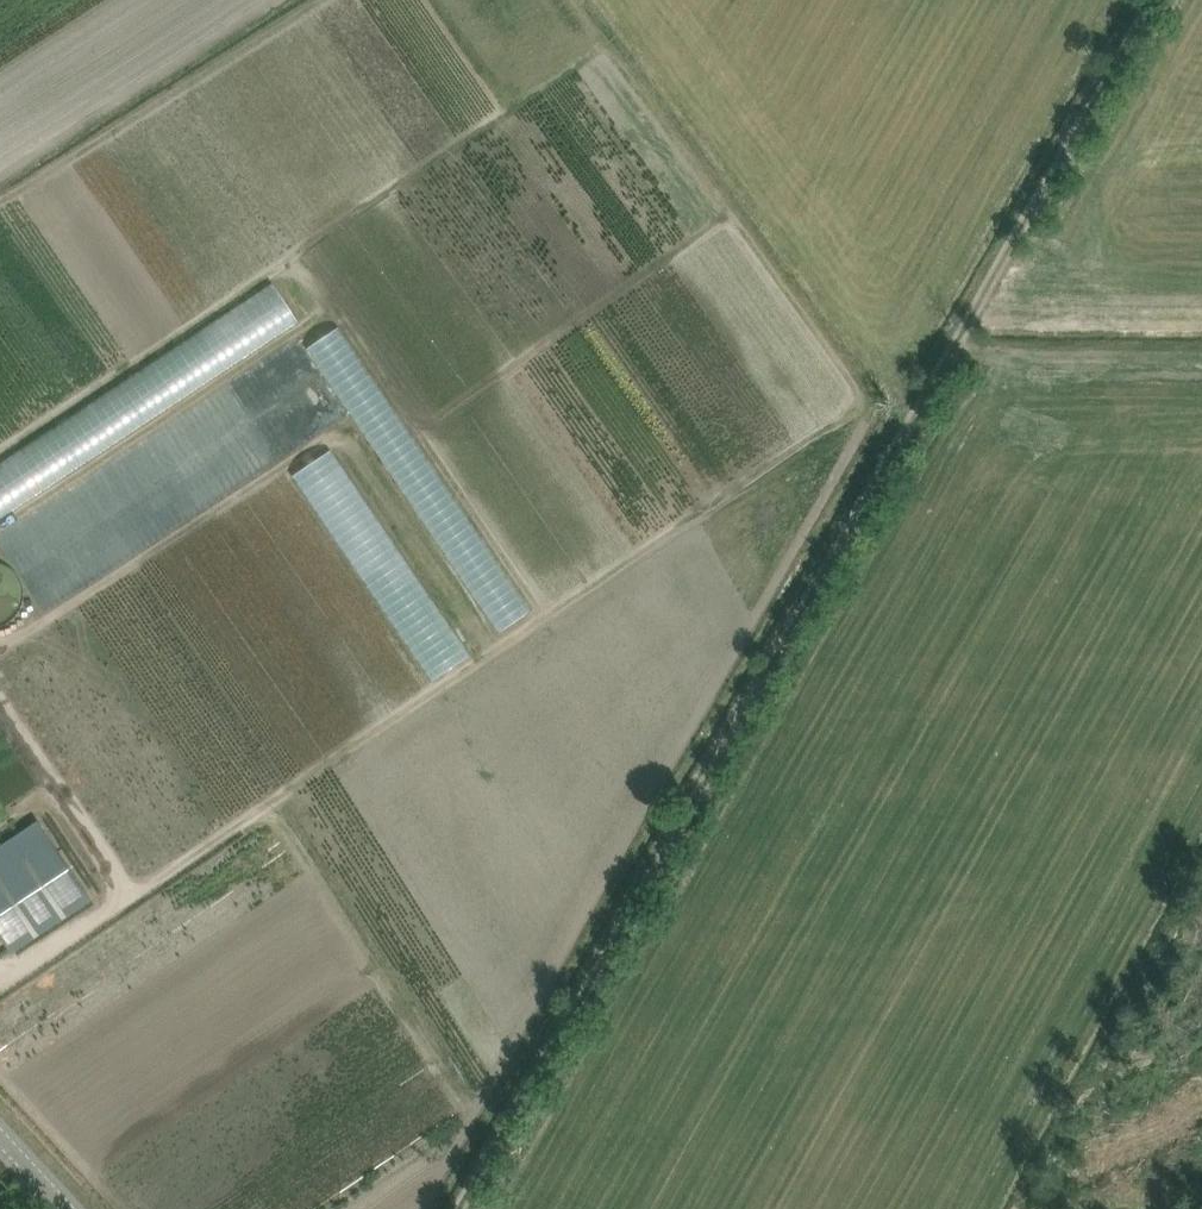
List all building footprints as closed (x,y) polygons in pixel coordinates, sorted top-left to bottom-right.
[(312,335),(291,300),(0,470),(0,518),(312,335)] [(342,319),(317,332),(344,384),(369,371),(342,319)] [(379,599),(300,483),(276,499),(355,616),(379,599)] [(12,762),(21,754),(0,730),(0,748),(12,762)] [(91,900),(38,820),(0,845),(0,935),(11,952),(91,900)]
